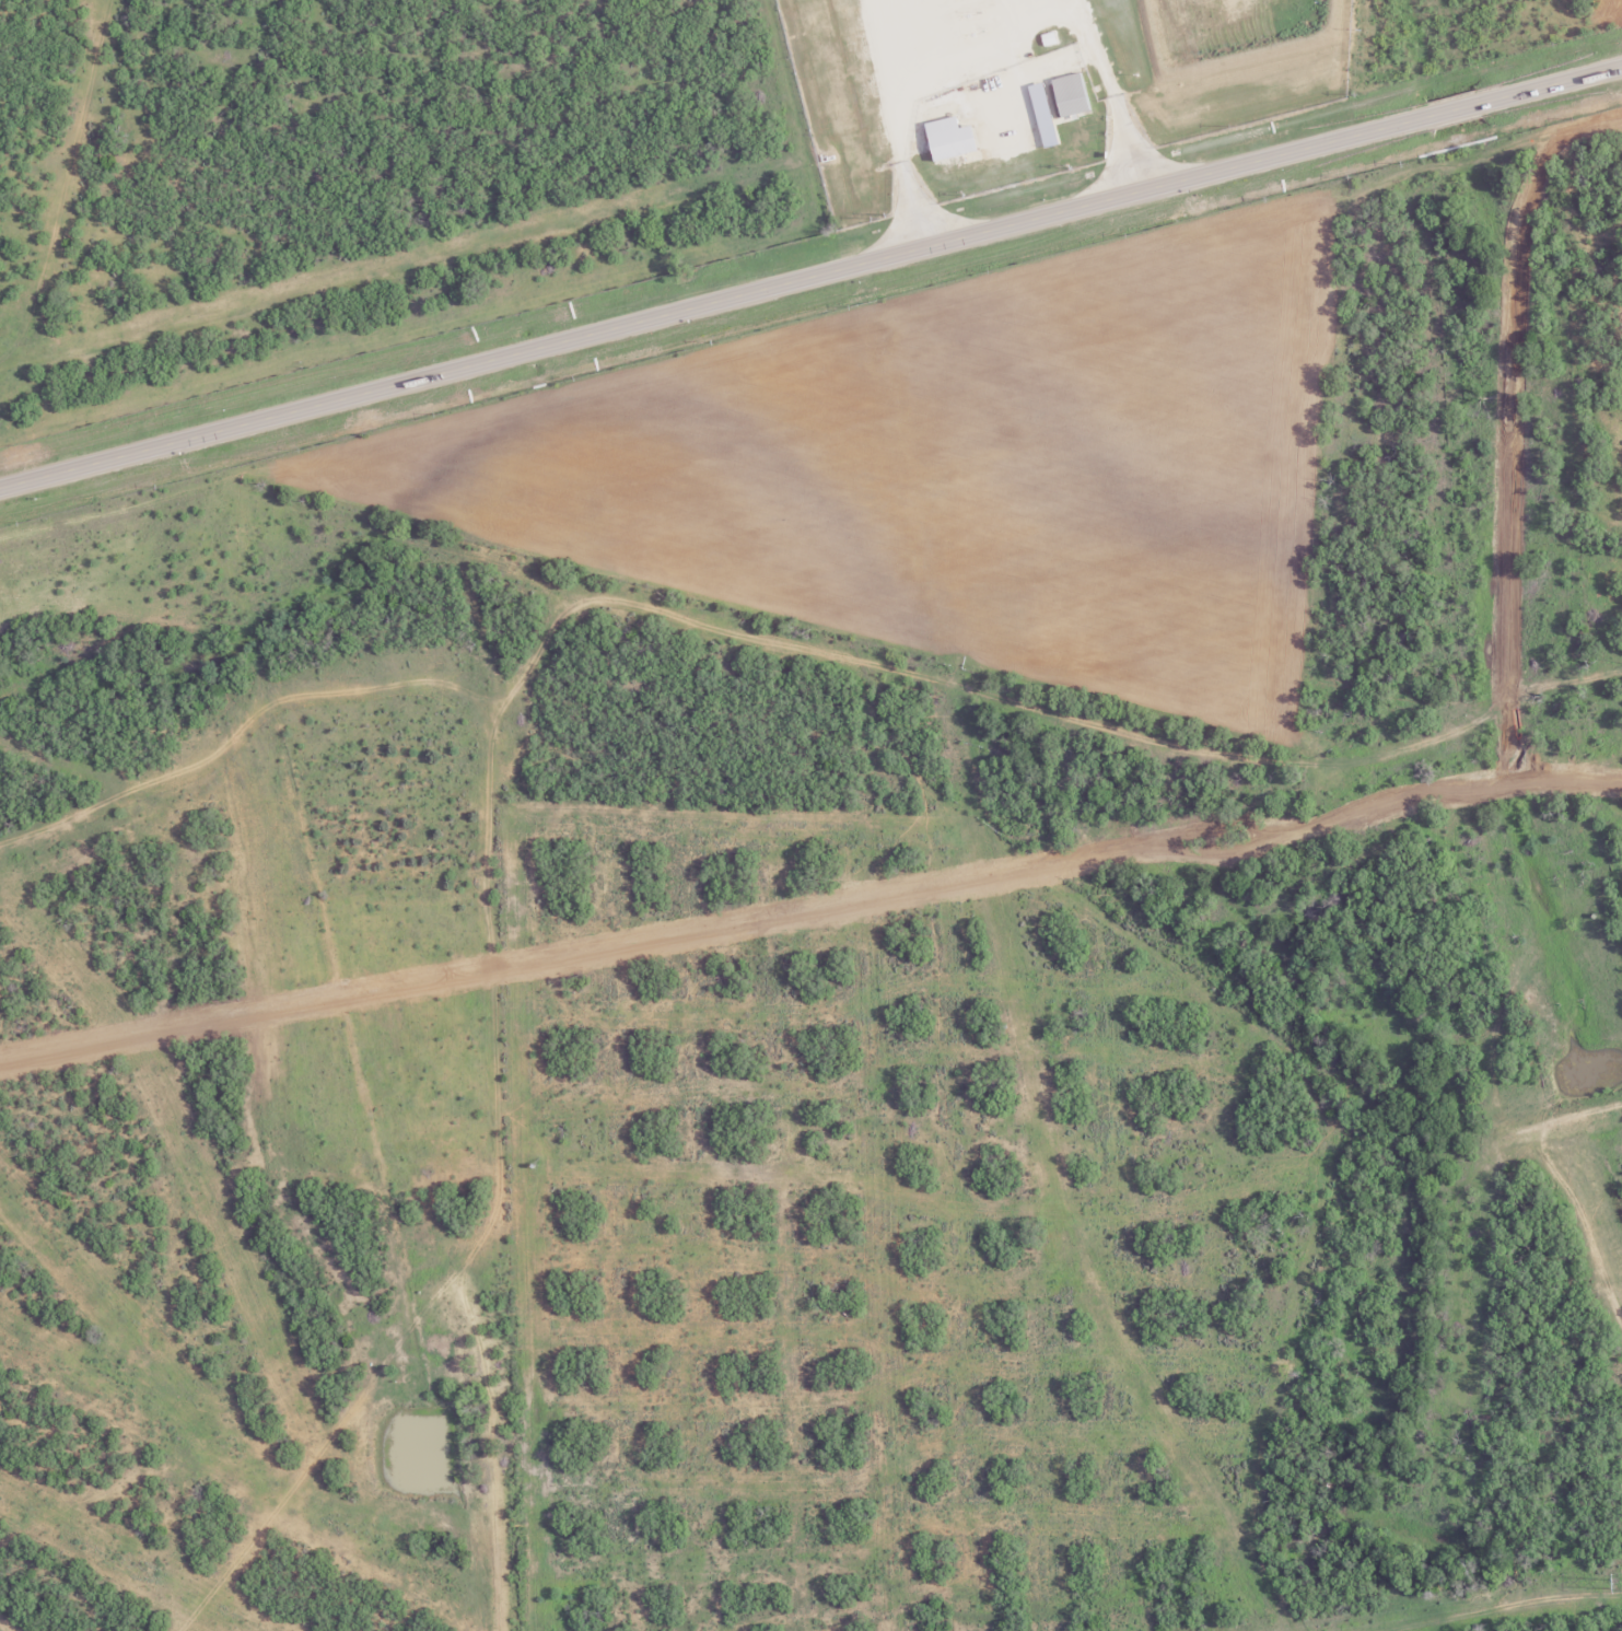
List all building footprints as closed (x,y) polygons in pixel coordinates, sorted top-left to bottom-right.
[(1087,112),(1078,73),(1048,80),(1057,118),(1087,112)]
